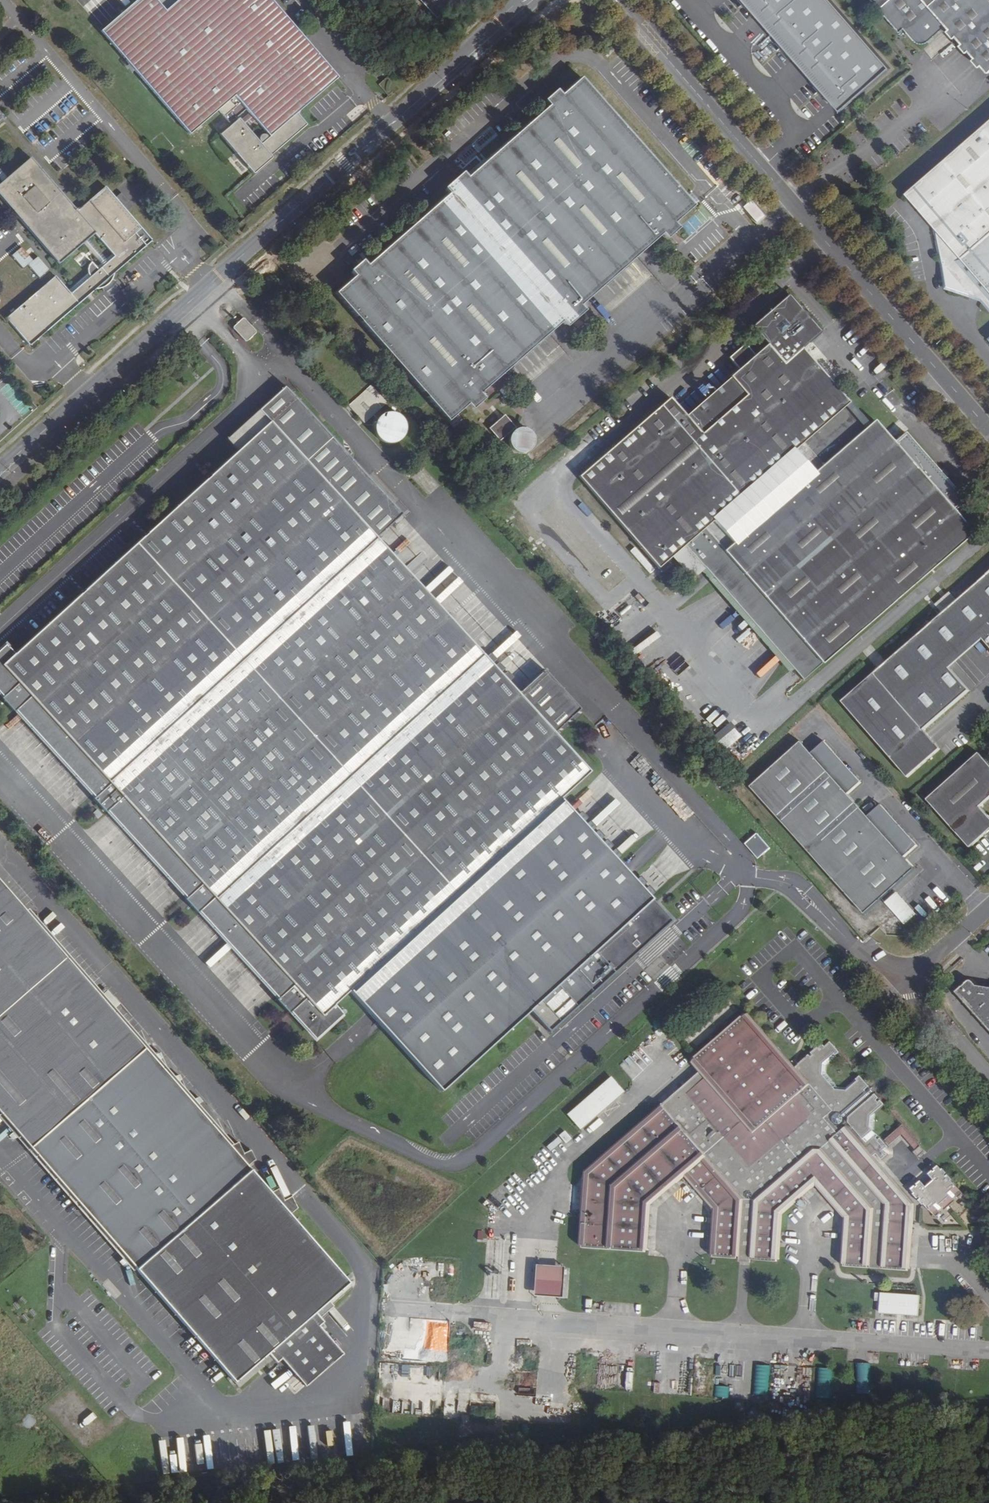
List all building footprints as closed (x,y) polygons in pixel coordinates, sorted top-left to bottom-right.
[(219,108),(231,123),(220,132),(254,173),(275,156),(273,154),(308,125),(297,113),(338,78),(308,42),(272,0),(178,0),(167,9),(158,0),(137,0),(101,30),(190,132),(219,108)] [(438,14),(454,0),(424,0),(438,14)] [(833,0),(745,0),(842,111),(892,68),(833,0)] [(899,32),(905,28),(914,39),(918,41),(924,43),(929,43),(934,40),(951,25),(953,28),(950,31),(957,38),(960,36),(966,43),(962,46),(969,53),(972,50),(979,58),(975,61),(982,68),(986,65),(988,68),(988,0),(871,0),(899,32)] [(665,235),(679,223),(701,204),(588,76),(567,95),(553,107),(474,176),(455,193),(374,264),(362,275),(342,292),(454,420),(474,402),(487,391),(509,372),(561,326),(567,321),(586,305),(589,302),(649,249),(665,235)] [(553,107),(567,95),(563,91),(548,103),(553,107)] [(905,196),(937,232),(944,283),(986,302),(988,305),(988,124),(905,196)] [(95,290),(99,289),(101,289),(104,288),(107,286),(109,285),(111,283),(113,280),(115,277),(116,274),(116,271),(151,241),(123,207),(129,202),(122,193),(116,199),(106,187),(77,213),(29,159),(0,184),(0,196),(59,264),(93,234),(111,253),(93,268),(90,264),(89,265),(88,266),(88,267),(87,268),(87,270),(87,271),(87,272),(87,273),(67,292),(54,276),(6,318),(30,346),(95,290)] [(451,188),(455,193),(474,176),(471,172),(451,188)] [(684,228),(679,223),(665,235),(670,240),(684,228)] [(38,255),(34,259),(22,246),(11,255),(23,268),(28,264),(40,278),(50,269),(38,255)] [(358,270),(362,275),(374,264),(371,260),(358,270)] [(695,556),(859,412),(849,401),(852,399),(838,383),(857,366),(823,326),(788,286),(752,318),(772,340),(760,350),(749,337),(736,347),(747,361),(735,371),(749,387),(707,424),(678,390),(578,476),(661,567),(685,545),(695,556)] [(590,310),(586,305),(567,321),(572,326),(590,310)] [(251,332),(239,319),(231,326),(243,340),(251,332)] [(386,404),(371,385),(349,405),(365,423),(383,407),(386,404)] [(195,913),(212,898),(292,986),(275,1001),(287,1014),(290,1011),(315,1039),(341,1016),(332,1006),(351,989),(441,1089),(525,1014),(548,1039),(677,923),(563,797),(590,773),(553,732),(578,709),(509,633),(483,657),(375,538),(400,514),(285,386),(227,439),(237,451),(12,655),(0,665),(17,683),(0,698),(12,711),(28,696),(108,783),(91,799),(104,812),(120,797),(200,885),(183,900),(195,913)] [(491,397),(487,391),(474,402),(479,407),(491,397)] [(401,407),(372,419),(384,446),(412,434),(401,407)] [(859,412),(695,556),(707,570),(725,553),(734,563),(813,653),(821,662),(970,533),(963,525),(951,512),(964,501),(905,433),(894,443),(883,431),(875,422),(872,425),(859,412)] [(503,416),(487,429),(498,442),(511,431),(514,429),(514,428),(503,416)] [(514,429),(511,431),(509,433),(508,436),(508,437),(508,440),(508,442),(509,444),(510,446),(511,448),(513,450),(516,451),(517,452),(520,452),(522,452),(524,451),(527,450),(529,449),(530,447),(532,445),(532,444),(533,441),(533,439),(533,437),(532,434),(531,432),(530,431),(528,429),(525,428),(523,427),(520,427),(518,427),(516,428),(514,429)] [(843,702),(907,778),(941,749),(923,728),(968,690),(950,669),(983,641),(988,648),(988,574),(843,702)] [(12,655),(3,645),(0,648),(0,698),(17,683),(0,665),(12,655)] [(12,711),(91,799),(108,783),(28,696),(12,711)] [(801,744),(751,787),(863,912),(913,869),(902,857),(915,846),(880,806),(868,817),(847,793),(860,782),(825,742),(810,755),(801,744)] [(978,756),(927,801),(969,848),(988,831),(988,821),(978,808),(988,799),(988,769),(978,756)] [(104,812),(183,900),(200,885),(120,797),(104,812)] [(773,851),(763,838),(758,842),(760,844),(754,849),(761,857),(767,852),(769,854),(773,851)] [(179,1312),(289,1210),(0,879),(0,1108),(179,1312)] [(907,924),(919,914),(898,891),(886,902),(907,924)] [(195,913),(275,1001),(292,986),(212,898),(195,913)] [(975,986),(971,981),(957,993),(988,1029),(988,988),(975,986)] [(794,1069),(748,1015),(697,1059),(699,1061),(695,1064),(703,1073),(588,1172),(582,1243),(647,1249),(651,1206),(687,1174),(718,1210),(713,1254),(745,1257),(777,1260),(782,1211),(814,1183),(846,1219),(842,1265),(907,1270),(913,1204),(872,1156),(875,1153),(880,1159),(887,1152),(884,1148),(887,1146),(870,1126),(870,1113),(882,1103),(858,1076),(855,1079),(857,1081),(848,1089),(837,1089),(823,1073),(823,1063),(832,1055),(833,1056),(837,1052),(830,1044),(825,1049),(822,1045),(794,1069)] [(612,1076),(567,1116),(580,1131),(625,1091),(612,1076)] [(925,1151),(919,1144),(902,1124),(885,1139),(890,1144),(901,1135),(914,1149),(912,1151),(917,1157),(925,1151)] [(565,1130),(560,1135),(566,1142),(571,1138),(565,1130)] [(252,1151),(244,1154),(248,1161),(256,1158),(252,1151)] [(956,1186),(938,1166),(930,1173),(934,1178),(925,1187),(920,1181),(913,1188),(931,1208),(938,1202),(943,1208),(953,1200),(948,1193),(956,1186)] [(289,1210),(179,1312),(240,1381),(272,1354),(281,1363),(286,1358),(302,1376),(339,1344),(323,1325),(327,1322),(319,1312),(352,1283),(289,1210)] [(536,1265),(535,1295),(563,1296),(564,1266),(536,1265)] [(919,1296),(882,1293),(880,1315),(918,1318),(919,1296)] [(756,1366),(758,1388),(770,1388),(769,1365),(756,1366)] [(416,1389),(415,1374),(380,1374),(381,1389),(416,1389)] [(715,1397),(728,1397),(728,1386),(715,1386),(715,1397)] [(520,1387),(518,1393),(533,1396),(534,1389),(520,1387)]
